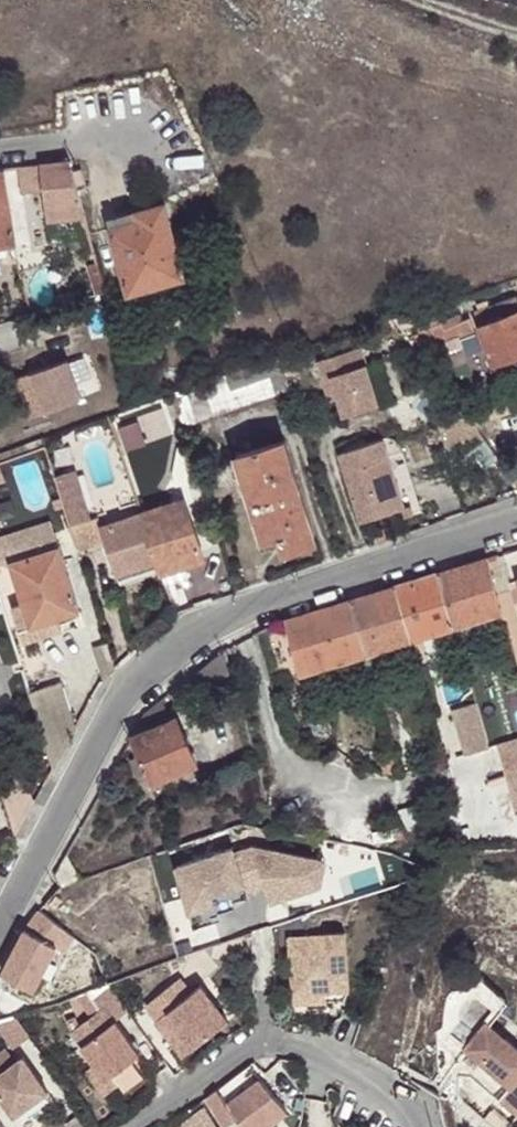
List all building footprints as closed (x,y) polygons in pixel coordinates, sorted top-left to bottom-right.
[(82,203),(71,162),(57,164),(58,207),(59,221),(86,216),(82,203)] [(58,207),(57,164),(19,168),(23,194),(44,191),(48,220),(59,221),(58,207)] [(0,170),(0,245),(16,243),(15,232),(14,224),(5,169),(0,170)] [(129,292),(184,280),(165,206),(140,213),(142,222),(114,229),(129,292)] [(142,222),(140,213),(111,220),(114,229),(142,222)] [(106,289),(100,267),(91,271),(99,299),(108,297),(106,289)] [(516,358),(516,301),(477,316),(497,365),(516,358)] [(434,329),(441,350),(469,340),(464,326),(447,332),(445,325),(434,329)] [(331,378),(336,393),(344,417),(380,404),(359,346),(316,362),(322,380),(331,378)] [(516,381),(516,358),(497,365),(505,385),(516,381)] [(31,399),(37,415),(81,400),(68,360),(10,379),(18,404),(24,402),(31,399)] [(327,397),(336,393),(331,378),(322,380),(327,397)] [(29,418),(37,415),(31,399),(24,402),(29,418)] [(411,508),(393,457),(386,440),(342,456),(367,524),(411,508)] [(283,441),(236,457),(241,473),(264,541),(281,537),(286,552),(317,541),(287,457),(283,441)] [(406,452),(393,457),(411,508),(424,503),(406,452)] [(54,480),(69,526),(95,517),(79,472),(54,480)] [(162,572),(185,564),(202,558),(182,497),(140,512),(157,558),(159,564),(162,572)] [(98,526),(104,542),(114,573),(157,558),(140,512),(98,526)] [(69,526),(77,551),(104,542),(98,526),(95,517),(69,526)] [(58,551),(49,524),(0,541),(0,568),(11,565),(58,551)] [(370,533),(373,542),(390,536),(386,527),(370,533)] [(31,629),(60,620),(80,613),(58,551),(11,565),(23,606),(29,625),(31,629)] [(488,556),(443,569),(458,626),(501,610),(504,609),(499,592),(488,556)] [(157,558),(114,573),(116,577),(159,564),(157,558)] [(162,572),(166,583),(189,575),(185,564),(162,572)] [(443,569),(398,584),(412,641),(458,626),(443,569)] [(398,584),(357,596),(369,653),(412,641),(398,584)] [(501,610),(505,623),(510,621),(516,646),(516,587),(499,592),(504,609),(501,610)] [(357,596),(290,616),(305,667),(306,669),(369,653),(357,596)] [(64,631),(60,620),(31,629),(29,625),(23,606),(14,607),(23,638),(24,643),(64,631)] [(30,698),(54,771),(78,727),(64,686),(30,698)] [(482,717),(478,702),(452,710),(462,742),(482,717)] [(450,709),(441,711),(448,752),(458,751),(450,709)] [(165,718),(130,735),(139,758),(130,762),(137,776),(146,771),(150,778),(194,759),(175,714),(165,718)] [(488,745),(482,717),(462,742),(466,752),(488,745)] [(498,744),(516,812),(516,739),(498,744)] [(35,800),(24,767),(0,773),(0,797),(12,836),(35,800)] [(327,883),(330,855),(253,843),(174,868),(194,928),(222,919),(218,906),(235,900),(231,889),(248,884),(249,888),(266,883),(272,901),(327,883)] [(53,872),(59,884),(79,877),(65,853),(53,872)] [(31,989),(54,943),(67,950),(74,936),(77,930),(38,910),(24,928),(1,974),(31,989)] [(346,933),(289,937),(294,994),(327,992),(351,990),(346,933)] [(174,982),(186,997),(192,992),(181,977),(174,982)] [(174,982),(146,1005),(159,1020),(168,1013),(195,1046),(229,1018),(201,984),(192,992),(186,997),(174,982)] [(78,996),(93,1017),(72,1032),(83,1045),(107,1079),(112,1075),(140,1055),(115,1021),(128,1011),(109,984),(78,996)] [(327,992),(294,994),(295,1004),(328,1001),(327,992)] [(159,1020),(156,1022),(183,1056),(195,1046),(168,1013),(159,1020)] [(15,1048),(30,1037),(14,1016),(0,1021),(0,1028),(15,1048)] [(467,1060),(468,1077),(482,1077),(516,1104),(516,1040),(496,1024),(467,1060)] [(107,1079),(83,1045),(74,1052),(104,1095),(118,1085),(112,1075),(107,1079)] [(0,1053),(0,1054),(10,1068),(16,1063),(6,1049),(0,1053)] [(0,1054),(0,1095),(15,1116),(49,1092),(25,1058),(16,1063),(10,1068),(0,1054)] [(260,1080),(227,1106),(217,1092),(206,1100),(225,1126),(236,1119),(242,1126),(267,1126),(286,1111),(260,1080)] [(206,1108),(181,1126),(218,1126),(206,1108)]
